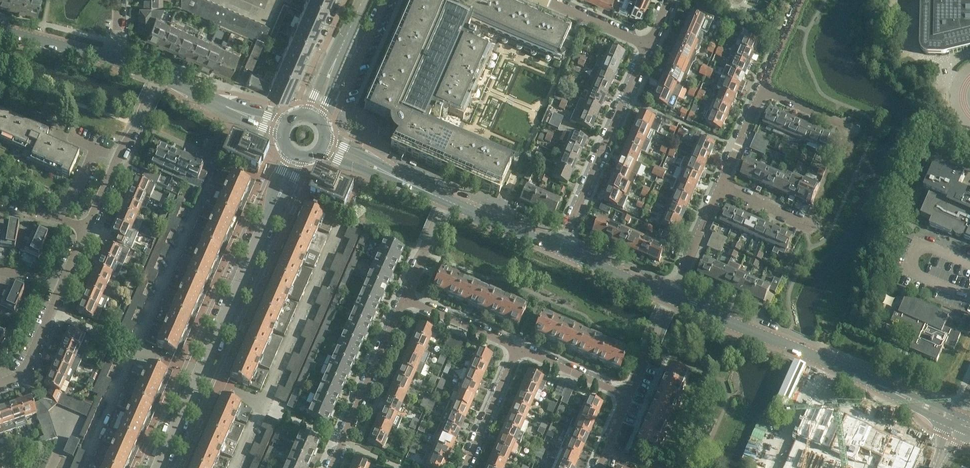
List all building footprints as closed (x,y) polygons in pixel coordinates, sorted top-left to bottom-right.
[(8,6),(8,4),(20,7),(19,9),(20,9),(24,10),(25,11),(25,8),(37,11),(37,13),(40,0),(9,0),(8,6)] [(201,0),(187,0),(187,9),(195,13),(197,8),(201,0)] [(207,0),(201,0),(197,8),(202,10),(207,0)] [(228,9),(217,4),(217,5),(212,3),(213,2),(212,2),(207,0),(202,10),(208,12),(213,15),(218,17),(224,19),(229,22),(234,24),(239,14),(233,11),(228,9),(229,9),(228,9)] [(303,7),(304,8),(303,12),(301,12),(297,21),(288,42),(290,43),(288,47),(286,46),(283,54),(275,73),(267,70),(264,78),(251,72),(246,83),(267,92),(268,91),(287,99),(292,86),(294,87),(296,83),(294,82),(306,55),(308,55),(310,51),(308,50),(321,20),(323,21),(325,16),(323,16),(330,0),(306,0),(303,7)] [(247,0),(247,1),(248,1),(253,3),(264,8),(267,0),(247,0)] [(365,110),(390,120),(390,123),(389,125),(390,127),(391,129),(391,131),(393,133),(394,134),(395,135),(398,136),(391,145),(400,149),(399,151),(402,153),(405,154),(406,152),(413,155),(412,157),(415,159),(418,160),(419,160),(418,159),(419,158),(427,161),(427,163),(426,163),(429,165),(433,166),(432,166),(433,164),(442,168),(441,169),(440,169),(443,171),(447,172),(447,170),(456,174),(455,176),(455,175),(455,176),(458,177),(461,179),(461,178),(462,176),(470,180),(469,182),(472,184),(476,185),(475,184),(476,183),(485,186),(484,188),(483,188),(486,190),(490,191),(490,189),(499,193),(503,184),(504,184),(505,181),(505,180),(506,177),(507,177),(508,176),(507,175),(508,174),(509,173),(508,173),(512,164),(506,162),(505,163),(502,162),(502,160),(492,155),(491,157),(488,156),(488,154),(477,149),(476,151),(473,150),(474,148),(463,143),(462,145),(459,143),(460,141),(449,137),(448,138),(445,137),(445,135),(434,130),(433,132),(430,131),(431,129),(425,126),(431,113),(434,114),(434,115),(440,118),(442,114),(442,115),(442,116),(443,117),(443,118),(444,118),(445,118),(446,118),(447,117),(447,116),(448,116),(448,115),(447,114),(447,113),(446,113),(447,111),(463,118),(492,53),(475,46),(476,44),(477,44),(478,44),(479,44),(479,43),(480,42),(480,41),(480,40),(479,40),(479,39),(478,39),(477,39),(476,39),(475,39),(475,40),(474,40),(475,36),(469,34),(466,33),(472,20),(478,22),(479,20),(482,21),(481,24),(492,28),(493,26),(496,28),(495,30),(506,35),(507,33),(510,34),(510,36),(520,41),(522,39),(525,40),(524,42),(535,47),(536,45),(539,47),(538,49),(549,53),(550,51),(553,53),(553,55),(558,57),(571,29),(562,25),(563,23),(551,17),(551,18),(550,20),(533,12),(534,11),(535,11),(535,10),(522,5),(523,6),(522,7),(505,0),(410,0),(410,1),(412,1),(405,16),(404,15),(402,18),(401,21),(403,22),(396,39),(394,38),(394,37),(392,40),(391,44),(393,44),(390,52),(388,51),(388,50),(386,53),(385,57),(386,57),(387,57),(380,74),(378,74),(378,73),(376,76),(375,80),(376,79),(377,80),(371,95),(369,94),(370,93),(369,93),(367,97),(366,100),(367,100),(369,100),(365,110)] [(646,4),(636,0),(631,0),(627,9),(641,15),(642,13),(643,13),(644,9),(646,4)] [(921,41),(920,41),(920,45),(920,46),(920,47),(920,48),(920,49),(921,49),(921,50),(921,51),(922,51),(922,52),(923,52),(923,53),(924,53),(924,54),(925,54),(926,54),(926,55),(927,55),(928,55),(929,55),(935,55),(936,55),(936,54),(940,54),(940,55),(941,55),(944,55),(945,55),(949,54),(949,53),(969,48),(969,0),(922,0),(921,41)] [(694,9),(692,14),(691,14),(691,15),(687,25),(701,31),(707,34),(714,18),(694,9)] [(148,35),(156,17),(152,15),(152,11),(139,11),(139,31),(148,35)] [(239,26),(244,16),(243,16),(239,14),(234,24),(239,26)] [(156,16),(156,17),(148,35),(147,38),(148,36),(159,41),(158,43),(159,43),(161,44),(162,45),(163,45),(164,43),(175,48),(174,50),(184,29),(156,16)] [(245,29),(249,18),(244,16),(239,26),(245,29)] [(250,31),(254,20),(254,21),(250,19),(250,18),(249,18),(245,29),(250,31)] [(255,33),(260,23),(259,22),(259,23),(255,21),(254,20),(250,31),(255,33)] [(264,41),(270,27),(265,25),(264,25),(260,23),(255,33),(254,36),(264,41)] [(698,37),(701,31),(687,25),(682,36),(682,35),(682,36),(702,44),(704,40),(698,37)] [(202,62),(211,41),(198,35),(200,30),(196,28),(194,33),(184,29),(174,50),(175,50),(175,48),(186,53),(186,55),(186,56),(186,55),(190,57),(191,55),(202,60),(202,62)] [(743,43),(740,49),(754,55),(759,44),(760,44),(741,35),(738,41),(743,43)] [(702,44),(682,36),(680,41),(678,40),(676,46),(691,52),(697,55),(698,53),(700,52),(701,48),(701,46),(702,44)] [(239,53),(225,47),(211,41),(202,62),(203,60),(214,65),(213,67),(214,68),(214,67),(217,69),(218,69),(219,67),(230,72),(229,74),(230,74),(239,53)] [(604,46),(599,56),(619,65),(624,55),(624,54),(604,46)] [(691,52),(676,46),(673,52),(675,53),(673,57),(692,66),(693,65),(694,64),(696,60),(695,59),(697,55),(691,52)] [(754,55),(740,49),(736,47),(734,47),(731,54),(731,57),(732,57),(750,65),(754,55)] [(614,76),(619,65),(599,56),(594,68),(614,77),(614,76),(615,76),(614,76)] [(687,78),(692,66),(673,57),(672,58),(673,58),(668,69),(682,75),(681,76),(687,78)] [(750,66),(750,65),(732,57),(727,69),(731,70),(745,77),(750,66)] [(609,88),(614,77),(594,68),(590,79),(609,88)] [(681,76),(682,75),(668,69),(663,79),(677,85),(678,85),(677,85),(681,76)] [(742,82),(745,77),(731,70),(727,69),(722,79),(741,87),(744,88),(746,84),(742,82)] [(575,80),(569,78),(563,75),(561,79),(567,82),(573,84),(575,80)] [(573,84),(567,82),(561,79),(560,83),(571,88),(573,84)] [(605,97),(609,88),(590,79),(585,90),(591,92),(605,98),(605,97)] [(683,88),(677,85),(663,79),(658,91),(672,96),(679,99),(683,88)] [(744,88),(741,87),(722,79),(721,79),(716,89),(722,92),(735,98),(738,92),(742,93),(744,88)] [(668,107),(672,96),(658,91),(654,101),(654,100),(653,101),(668,107)] [(605,98),(591,92),(586,103),(600,109),(605,98)] [(731,108),(735,98),(722,92),(717,102),(717,103),(731,109),(731,108)] [(731,109),(717,103),(713,101),(708,112),(726,120),(731,109)] [(596,119),(600,109),(586,103),(582,113),(581,113),(581,114),(596,120),(596,119)] [(775,129),(781,115),(771,110),(770,110),(764,124),(775,129)] [(595,120),(596,120),(581,114),(575,111),(570,122),(591,131),(591,130),(595,120)] [(722,130),(726,120),(708,112),(705,119),(709,121),(708,124),(707,124),(707,125),(722,131),(722,130)] [(50,131),(52,124),(33,120),(32,126),(0,113),(0,137),(26,148),(25,151),(24,150),(24,151),(25,151),(22,157),(32,162),(32,161),(31,161),(32,159),(62,172),(61,174),(69,178),(70,178),(69,177),(79,155),(47,140),(48,135),(49,135),(50,131)] [(641,114),(636,125),(651,131),(655,120),(656,119),(641,113),(641,114)] [(558,129),(563,118),(554,114),(549,125),(558,129)] [(786,134),(792,119),(792,120),(781,115),(775,129),(786,133),(785,134),(786,134)] [(795,141),(802,124),(792,120),(792,119),(786,134),(783,139),(795,141)] [(808,143),(814,129),(813,129),(802,124),(795,141),(802,141),(802,140),(807,143),(808,143)] [(655,133),(651,131),(636,125),(632,135),(646,142),(650,143),(655,133)] [(818,147),(824,134),(814,129),(808,143),(818,147)] [(589,142),(586,141),(567,132),(562,143),(567,145),(581,152),(584,145),(587,147),(589,142)] [(835,138),(824,134),(818,147),(829,152),(829,153),(836,138),(835,138)] [(222,155),(222,156),(222,157),(222,158),(223,158),(222,158),(223,159),(223,158),(229,161),(230,161),(236,164),(237,164),(242,167),(243,167),(249,170),(250,170),(256,172),(255,173),(256,173),(257,173),(258,173),(258,172),(259,171),(258,171),(261,166),(262,165),(261,165),(264,159),(264,158),(267,152),(268,151),(267,151),(267,150),(266,150),(267,150),(266,149),(260,147),(259,146),(259,147),(253,144),(252,144),(247,141),(246,141),(240,138),(239,138),(233,135),(234,135),(233,135),(232,135),(231,135),(231,136),(230,136),(231,136),(228,142),(227,143),(228,143),(225,149),(225,150),(222,155)] [(641,152),(646,142),(632,135),(627,146),(641,152)] [(763,144),(766,139),(756,135),(754,140),(763,144)] [(701,140),(696,150),(710,156),(715,146),(715,145),(701,139),(701,140)] [(533,143),(528,154),(529,154),(536,157),(537,158),(542,147),(536,144),(534,143),(533,143)] [(760,153),(762,147),(753,143),(752,144),(753,144),(751,148),(750,149),(760,153)] [(577,162),(581,152),(567,145),(563,156),(577,163),(577,162)] [(164,166),(171,151),(166,149),(161,146),(161,147),(160,146),(153,161),(164,166)] [(637,163),(641,152),(627,146),(623,156),(637,163)] [(940,156),(941,149),(930,149),(924,147),(921,159),(928,161),(929,156),(940,156)] [(175,171),(182,156),(177,154),(178,153),(173,150),(172,151),(171,151),(164,166),(175,171)] [(706,167),(710,156),(696,150),(692,161),(691,161),(705,167),(706,167)] [(529,154),(523,167),(529,170),(530,170),(531,171),(537,158),(536,157),(529,154)] [(184,181),(193,160),(192,160),(192,159),(187,157),(187,158),(182,156),(175,171),(176,171),(173,176),(184,181)] [(577,163),(563,156),(562,156),(563,156),(558,167),(572,173),(576,163),(577,163)] [(637,163),(623,156),(622,156),(622,157),(618,167),(632,174),(637,176),(642,165),(637,163)] [(204,165),(203,165),(198,162),(198,163),(193,160),(184,181),(188,183),(188,185),(200,190),(208,172),(203,170),(204,165)] [(701,178),(705,167),(691,161),(687,172),(701,178)] [(753,180),(759,166),(748,161),(741,175),(742,176),(742,175),(753,180)] [(959,195),(957,194),(965,176),(936,164),(924,190),(930,193),(921,215),(932,220),(929,226),(952,236),(953,233),(954,235),(955,236),(956,237),(957,238),(959,238),(960,239),(962,238),(963,238),(969,241),(969,197),(968,196),(966,196),(964,195),(961,195),(959,195)] [(763,185),(770,171),(769,170),(769,171),(759,166),(753,180),(763,185)] [(567,184),(572,173),(558,167),(553,177),(553,178),(567,184),(568,184),(567,184)] [(637,176),(632,174),(618,167),(613,178),(633,187),(637,176)] [(244,177),(243,180),(243,179),(239,178),(220,170),(214,183),(226,188),(224,192),(213,187),(213,188),(206,204),(205,205),(239,220),(256,182),(244,177)] [(524,180),(529,182),(533,172),(530,170),(529,170),(524,180)] [(701,178),(687,172),(682,170),(677,181),(696,189),(696,188),(701,178)] [(145,171),(143,176),(157,182),(160,177),(145,171)] [(774,190),(780,175),(770,171),(763,185),(764,185),(774,190)] [(317,173),(316,174),(314,180),(313,181),(314,181),(311,186),(310,187),(311,187),(308,193),(308,194),(307,195),(308,195),(308,196),(309,196),(315,198),(315,199),(316,199),(322,201),(321,202),(322,202),(328,204),(329,205),(335,207),(335,208),(336,207),(341,210),(342,211),(342,210),(343,211),(343,210),(344,211),(344,210),(344,209),(347,203),(347,202),(350,196),(350,197),(350,196),(353,190),(353,189),(353,188),(352,187),(351,187),(346,184),(345,184),(339,182),(339,181),(338,181),(333,179),(332,178),(326,176),(325,175),(319,173),(319,172),(318,173),(318,172),(318,173),(317,172),(317,173)] [(545,177),(540,175),(536,173),(533,179),(538,181),(538,180),(542,182),(545,177)] [(785,195),(791,180),(780,175),(774,190),(785,194),(785,195)] [(150,199),(157,182),(143,176),(141,181),(135,179),(135,180),(134,180),(132,185),(130,190),(146,196),(145,197),(150,199)] [(628,198),(633,187),(613,178),(613,179),(608,189),(622,196),(628,198)] [(796,199),(802,185),(791,180),(792,180),(791,180),(785,195),(796,199)] [(696,189),(677,181),(673,191),(677,193),(691,199),(696,189)] [(812,190),(802,185),(796,199),(806,204),(807,204),(813,190),(812,189),(812,190)] [(532,206),(538,192),(537,192),(527,188),(527,187),(520,201),(521,201),(531,206),(532,206)] [(628,198),(622,196),(608,189),(604,200),(604,199),(603,200),(623,209),(628,198)] [(146,196),(130,190),(130,191),(127,196),(128,196),(126,201),(141,208),(145,197),(146,196)] [(543,211),(549,197),(538,192),(532,206),(543,211)] [(687,210),(691,199),(677,193),(673,204),(672,204),(687,211),(687,210)] [(559,201),(549,197),(543,211),(553,215),(553,216),(560,201),(559,201)] [(136,218),(141,208),(126,201),(125,202),(122,207),(123,207),(121,212),(136,218)] [(687,211),(672,204),(668,202),(663,213),(668,215),(682,221),(686,211),(687,211)] [(318,229),(320,230),(329,234),(329,233),(334,221),(335,221),(335,220),(330,218),(326,216),(324,216),(316,212),(313,210),(312,210),(314,208),(302,203),(286,240),(320,255),(327,239),(327,238),(316,233),(318,229)] [(224,254),(239,220),(205,205),(200,217),(200,218),(211,223),(209,226),(198,222),(198,223),(191,239),(190,239),(224,254)] [(611,209),(602,205),(599,210),(609,215),(611,209)] [(732,227),(738,213),(728,209),(728,208),(727,208),(721,223),(722,223),(732,227)] [(136,219),(136,218),(121,212),(120,213),(118,218),(116,223),(131,230),(137,233),(142,222),(136,219)] [(682,221),(668,215),(663,213),(658,224),(677,232),(682,221)] [(743,232),(749,218),(738,213),(732,227),(743,232)] [(181,221),(176,219),(170,216),(167,221),(179,226),(181,221)] [(754,237),(760,223),(749,218),(743,232),(754,237)] [(606,238),(612,224),(601,219),(600,219),(594,233),(594,234),(595,233),(606,238)] [(179,226),(167,221),(165,227),(171,230),(176,232),(179,226)] [(129,242),(126,241),(131,230),(116,223),(115,224),(113,229),(113,230),(111,235),(115,236),(113,242),(130,250),(132,245),(129,243),(129,242)] [(765,241),(771,227),(770,227),(760,223),(754,237),(765,241),(764,241),(765,241)] [(15,249),(16,246),(18,231),(19,226),(4,224),(4,227),(0,226),(0,247),(15,249)] [(617,243),(623,229),(622,229),(622,228),(622,229),(612,224),(606,238),(616,243),(617,243)] [(358,237),(361,232),(349,227),(347,232),(358,237)] [(776,246),(782,232),(771,228),(771,227),(765,241),(765,242),(776,246)] [(627,247),(633,233),(623,229),(617,243),(627,247)] [(25,232),(18,231),(16,246),(23,247),(23,244),(27,246),(24,253),(38,259),(48,237),(34,231),(31,237),(24,234),(25,232)] [(356,243),(358,237),(347,232),(344,238),(350,240),(356,243)] [(792,237),(782,232),(776,246),(782,249),(780,253),(785,255),(786,251),(787,251),(793,237),(792,236),(792,237)] [(637,252),(644,238),(643,238),(633,233),(627,247),(637,252)] [(721,243),(723,237),(714,233),(711,239),(721,243)] [(655,243),(649,257),(659,261),(659,262),(668,242),(657,237),(655,243)] [(655,243),(644,238),(637,252),(638,252),(649,257),(655,243)] [(209,288),(224,254),(190,239),(190,240),(185,251),(185,252),(196,257),(194,261),(183,256),(183,257),(176,273),(176,272),(175,273),(209,288)] [(303,263),(314,267),(320,255),(286,240),(271,274),(305,289),(312,271),(302,267),(303,263)] [(384,242),(376,261),(395,270),(398,263),(399,263),(400,263),(399,262),(400,259),(401,259),(401,258),(400,258),(403,250),(384,242),(381,240),(381,241),(384,242)] [(708,247),(710,248),(717,251),(720,246),(710,241),(708,247)] [(123,266),(130,250),(113,242),(110,247),(106,245),(104,250),(102,255),(101,257),(123,266)] [(170,247),(165,244),(158,242),(156,247),(167,252),(170,247)] [(167,252),(156,247),(153,253),(160,256),(165,258),(167,252)] [(346,265),(349,259),(343,257),(337,254),(335,260),(346,265)] [(123,266),(101,257),(99,261),(97,266),(97,267),(97,268),(112,274),(118,277),(123,266)] [(711,279),(716,265),(705,260),(706,260),(705,259),(699,274),(711,279)] [(344,270),(346,265),(335,260),(332,265),(344,270)] [(391,277),(395,270),(376,261),(367,281),(386,289),(389,282),(391,283),(391,282),(390,281),(392,278),(393,278),(393,277),(391,277)] [(341,276),(344,270),(332,265),(330,271),(335,273),(341,276)] [(720,284),(727,269),(716,265),(711,279),(720,283),(720,284)] [(158,272),(154,270),(147,267),(145,273),(156,278),(158,272)] [(107,285),(112,274),(97,268),(94,273),(94,272),(92,277),(92,278),(92,279),(107,285)] [(731,288),(738,274),(727,269),(720,284),(721,284),(721,283),(731,288)] [(742,293),(748,278),(750,275),(739,270),(738,274),(731,288),(742,293)] [(455,299),(462,282),(457,280),(458,278),(457,278),(448,274),(447,274),(447,275),(441,272),(433,290),(442,294),(441,295),(442,296),(442,295),(446,296),(445,297),(446,298),(447,296),(455,299)] [(156,278),(145,273),(142,279),(149,282),(153,284),(156,278)] [(194,322),(209,288),(175,273),(175,274),(170,285),(170,286),(181,291),(179,295),(168,290),(168,291),(161,307),(160,307),(194,322)] [(289,296),(299,301),(305,289),(271,274),(256,308),(290,323),(295,310),(296,310),(285,305),(289,296)] [(753,298),(760,283),(749,279),(749,278),(748,278),(742,293),(743,293),(753,298)] [(102,296),(107,285),(92,279),(90,283),(89,283),(87,288),(87,289),(87,290),(102,296)] [(765,286),(760,283),(753,298),(764,302),(770,290),(775,293),(780,281),(775,279),(772,285),(766,283),(765,286)] [(383,296),(386,289),(367,281),(359,300),(378,308),(381,301),(383,302),(383,301),(382,301),(383,297),(385,297),(383,296)] [(476,309),(484,291),(478,289),(479,287),(478,287),(470,284),(469,283),(468,283),(468,284),(462,282),(455,299),(463,303),(462,304),(462,305),(463,304),(467,305),(467,307),(468,305),(476,309)] [(0,286),(0,307),(14,313),(24,291),(10,285),(9,288),(2,287),(0,286)] [(334,292),(328,290),(323,287),(321,293),(332,298),(334,292)] [(97,307),(102,296),(87,290),(85,295),(85,294),(82,299),(83,300),(82,301),(97,307)] [(497,318),(504,300),(499,298),(500,296),(499,296),(490,292),(489,292),(489,293),(484,291),(476,309),(484,312),(483,314),(484,314),(484,313),(488,315),(487,316),(488,316),(489,314),(497,318)] [(147,298),(142,296),(136,293),(133,299),(145,304),(147,298)] [(332,298),(321,293),(318,299),(329,303),(332,298)] [(917,334),(910,350),(937,362),(944,346),(954,350),(961,334),(950,330),(950,331),(947,330),(944,329),(949,316),(906,297),(899,313),(896,312),(891,322),(917,334)] [(142,310),(145,304),(133,299),(131,305),(137,308),(142,310)] [(329,303),(318,299),(316,304),(321,307),(327,309),(329,303)] [(375,315),(378,308),(359,300),(350,319),(369,328),(372,320),(374,321),(375,320),(374,320),(375,316),(376,317),(376,316),(375,315)] [(510,302),(504,300),(497,318),(505,321),(504,323),(505,322),(508,324),(508,325),(509,325),(510,323),(518,327),(526,309),(520,307),(521,305),(520,305),(520,306),(511,301),(510,301),(510,302)] [(97,307),(82,301),(80,306),(80,305),(78,311),(77,312),(92,319),(97,307)] [(178,359),(194,322),(160,307),(160,308),(155,319),(155,320),(166,325),(164,329),(153,324),(145,342),(164,350),(164,351),(167,352),(168,352),(167,354),(178,359)] [(273,331),(276,332),(284,336),(285,335),(290,323),(256,308),(241,342),(275,358),(276,357),(282,341),(283,341),(283,340),(272,335),(273,331)] [(117,330),(122,318),(116,316),(111,327),(117,330)] [(556,343),(563,326),(558,324),(559,322),(558,322),(549,318),(548,318),(548,319),(542,317),(534,334),(543,338),(542,339),(543,340),(543,339),(547,340),(547,342),(548,340),(556,343)] [(136,324),(131,322),(125,319),(122,325),(133,330),(136,324)] [(366,335),(369,328),(350,319),(342,338),(361,347),(364,340),(366,340),(365,339),(367,336),(368,336),(368,335),(366,335)] [(320,325),(314,323),(309,320),(306,326),(317,331),(320,325)] [(133,330),(122,325),(120,331),(131,336),(133,330)] [(420,325),(415,335),(429,341),(434,330),(420,325)] [(315,337),(317,331),(306,326),(304,332),(315,337)] [(577,352),(584,335),(579,333),(580,331),(579,331),(570,327),(569,327),(569,328),(563,326),(556,343),(564,347),(563,348),(563,349),(564,348),(568,349),(568,351),(569,349),(577,352)] [(66,337),(64,342),(85,351),(87,346),(86,346),(89,339),(69,330),(69,332),(68,332),(66,337)] [(315,337),(304,332),(301,338),(307,340),(312,342),(315,337)] [(450,334),(445,346),(451,349),(456,337),(450,334)] [(429,342),(429,341),(415,335),(410,346),(424,352),(426,348),(430,350),(433,344),(429,342)] [(598,362),(605,344),(600,342),(601,341),(600,340),(600,341),(590,336),(591,336),(590,336),(590,337),(584,335),(577,352),(585,356),(584,357),(584,358),(585,357),(589,358),(588,360),(589,360),(590,358),(598,362)] [(358,354),(361,347),(342,338),(334,358),(353,366),(356,359),(357,360),(358,359),(357,359),(359,355),(360,354),(358,354)] [(459,352),(463,344),(464,341),(458,338),(453,350),(459,352)] [(80,362),(85,351),(64,342),(64,343),(61,348),(62,348),(59,353),(79,361),(80,362)] [(258,365),(261,366),(270,370),(270,369),(275,358),(241,342),(225,380),(236,385),(237,382),(238,382),(238,383),(241,384),(249,387),(250,387),(260,391),(268,374),(257,369),(258,365)] [(611,347),(605,344),(598,362),(606,365),(605,367),(606,367),(606,366),(610,368),(609,369),(610,369),(611,367),(619,371),(627,354),(621,351),(622,350),(621,349),(621,350),(612,345),(611,345),(611,347)] [(104,359),(109,348),(103,345),(99,356),(99,357),(104,359)] [(419,363),(424,352),(410,346),(405,357),(419,363)] [(120,360),(123,354),(112,349),(109,355),(120,360)] [(478,350),(473,361),(487,367),(492,356),(478,350)] [(76,368),(79,361),(59,353),(59,354),(56,359),(57,359),(55,364),(70,370),(73,372),(75,367),(76,368)] [(305,358),(300,356),(294,354),(292,359),(303,364),(305,358)] [(118,365),(120,360),(109,355),(107,360),(113,363),(118,365)] [(415,374),(419,363),(405,357),(401,368),(415,374)] [(350,373),(353,366),(334,358),(325,377),(344,385),(347,378),(349,379),(349,378),(348,378),(350,374),(351,374),(350,373)] [(300,370),(303,364),(292,359),(289,365),(300,370)] [(161,367),(160,370),(160,369),(156,368),(137,360),(131,373),(142,378),(140,382),(129,377),(122,395),(156,410),(172,372),(161,367)] [(483,377),(487,367),(473,361),(469,371),(483,377)] [(65,381),(70,370),(55,364),(54,365),(52,370),(50,375),(65,381)] [(300,370),(289,365),(287,371),(292,373),(298,376),(300,370)] [(410,384),(415,374),(401,368),(396,378),(410,384)] [(672,368),(667,380),(684,388),(690,375),(685,373),(684,376),(681,374),(682,372),(680,371),(680,370),(679,370),(677,370),(677,368),(676,368),(676,369),(672,368)] [(478,388),(483,377),(469,371),(468,372),(464,370),(459,380),(464,382),(478,388)] [(529,372),(524,383),(538,389),(543,379),(529,372)] [(70,384),(65,381),(50,375),(49,376),(47,381),(45,386),(50,388),(48,394),(57,404),(62,393),(66,395),(70,384)] [(111,381),(106,379),(100,376),(97,382),(109,386),(111,381)] [(341,392),(344,385),(325,377),(317,396),(336,405),(339,397),(341,398),(340,397),(342,393),(343,394),(343,393),(341,392)] [(406,395),(410,384),(396,378),(392,389),(406,395)] [(299,379),(296,387),(302,390),(305,382),(299,379)] [(682,393),(684,388),(667,380),(663,388),(662,387),(661,388),(662,389),(661,392),(660,392),(659,393),(661,393),(658,401),(675,409),(677,403),(679,404),(679,403),(683,394),(683,393),(682,393)] [(109,386),(97,382),(95,387),(106,392),(109,386)] [(473,399),(478,388),(464,382),(459,393),(473,399)] [(559,382),(554,394),(560,396),(565,385),(559,382)] [(538,390),(538,389),(524,383),(519,394),(533,400),(538,402),(542,391),(538,390)] [(567,405),(573,392),(574,389),(568,386),(561,402),(567,405)] [(106,392),(95,387),(92,393),(98,395),(102,397),(104,398),(106,392)] [(291,392),(285,389),(280,387),(277,392),(288,397),(291,392)] [(401,406),(406,395),(392,389),(387,399),(401,406)] [(288,397),(277,392),(275,398),(286,403),(288,397)] [(68,396),(66,395),(62,393),(57,404),(63,407),(68,396)] [(235,419),(238,420),(247,424),(247,423),(249,417),(250,417),(249,417),(252,411),(252,410),(241,405),(233,402),(234,402),(230,400),(231,397),(220,393),(203,430),(237,445),(239,440),(244,428),(245,428),(234,423),(235,419)] [(469,410),(473,399),(459,393),(455,404),(469,410)] [(57,404),(48,394),(44,398),(53,408),(57,404)] [(529,411),(533,400),(519,394),(515,404),(521,407),(529,411)] [(141,444),(156,410),(122,395),(116,407),(127,412),(125,416),(115,411),(107,429),(141,444)] [(299,398),(298,397),(298,398),(292,395),(287,407),(294,410),(299,398)] [(69,410),(74,398),(68,396),(63,407),(69,410)] [(333,412),(336,405),(317,396),(308,416),(305,414),(327,424),(331,417),(332,418),(333,417),(332,416),(333,413),(334,413),(335,412),(333,412)] [(579,407),(583,409),(597,415),(602,404),(584,397),(579,407)] [(39,402),(33,404),(31,398),(26,400),(21,402),(20,402),(25,418),(36,414),(37,416),(48,412),(39,402)] [(39,402),(48,412),(53,408),(44,398),(39,402)] [(75,412),(80,401),(74,398),(69,410),(75,412)] [(397,416),(401,406),(387,399),(382,410),(397,416)] [(81,415),(86,404),(80,401),(75,412),(81,415)] [(673,414),(675,409),(658,401),(654,409),(653,408),(652,409),(653,410),(652,413),(650,413),(650,414),(652,414),(649,422),(666,430),(668,424),(670,425),(674,415),(674,414),(673,414)] [(27,424),(25,418),(20,402),(15,404),(9,406),(8,406),(14,422),(19,420),(21,426),(26,424),(27,425),(27,424)] [(428,410),(430,405),(428,404),(422,402),(420,406),(428,410)] [(464,420),(469,410),(455,404),(454,404),(450,402),(445,412),(450,414),(464,420)] [(92,406),(86,404),(81,415),(88,418),(92,406)] [(524,421),(529,411),(521,407),(515,404),(510,415),(524,421)] [(785,467),(917,467),(923,453),(812,405),(785,467)] [(8,406),(3,408),(0,409),(0,419),(2,426),(14,422),(8,406)] [(592,426),(597,415),(583,409),(578,420),(592,426)] [(392,427),(397,416),(382,410),(378,421),(392,427)] [(50,418),(48,412),(37,416),(39,422),(50,418)] [(459,431),(464,420),(450,414),(445,425),(459,431)] [(529,423),(524,421),(510,415),(505,426),(524,434),(529,423)] [(275,427),(277,424),(278,421),(267,417),(264,422),(275,427)] [(53,425),(50,418),(39,422),(41,429),(53,425)] [(588,437),(592,426),(578,420),(574,418),(569,428),(574,430),(588,437)] [(387,438),(392,427),(378,421),(373,431),(387,438)] [(273,433),(275,427),(264,422),(262,428),(267,430),(273,433)] [(664,435),(666,430),(649,422),(645,430),(644,429),(643,430),(644,431),(642,434),(641,434),(641,435),(643,435),(639,444),(657,451),(659,446),(661,446),(665,436),(665,435),(664,435)] [(455,441),(459,431),(445,425),(441,423),(436,434),(441,436),(455,441)] [(55,431),(53,425),(41,429),(43,435),(55,431)] [(519,445),(524,434),(505,426),(501,436),(519,445)] [(569,428),(564,439),(569,441),(583,447),(588,437),(574,430),(569,428)] [(141,444),(107,429),(102,442),(113,446),(111,450),(100,446),(93,463),(104,467),(131,467),(141,444)] [(223,454),(232,458),(232,457),(237,445),(203,430),(188,464),(197,467),(227,467),(230,462),(219,457),(221,453),(223,454)] [(57,438),(55,431),(43,435),(44,437),(40,438),(42,443),(57,438)] [(382,448),(387,438),(373,431),(368,442),(382,448)] [(450,452),(455,441),(441,436),(436,434),(436,433),(431,444),(436,446),(450,452)] [(300,434),(292,454),(310,462),(314,455),(315,456),(316,455),(315,455),(316,451),(317,451),(318,451),(316,450),(319,443),(300,434)] [(519,445),(501,436),(496,447),(510,453),(510,454),(515,455),(519,445)] [(70,439),(65,451),(64,453),(63,453),(73,458),(73,457),(72,457),(79,442),(80,443),(80,442),(70,438),(70,439)] [(579,458),(583,447),(569,441),(564,439),(560,450),(579,458)] [(266,449),(260,446),(255,444),(252,449),(264,454),(266,449)] [(11,452),(9,445),(0,448),(0,455),(11,452)] [(445,463),(450,452),(436,446),(431,457),(445,463)] [(510,454),(510,453),(496,447),(491,458),(506,464),(510,454)] [(261,460),(264,454),(252,449),(250,455),(255,458),(261,460)] [(85,452),(79,450),(74,461),(80,464),(85,452)] [(579,458),(560,450),(555,460),(573,467),(574,467),(579,458)] [(310,462),(292,454),(285,467),(308,467),(310,462)] [(445,463),(431,457),(426,467),(427,467),(443,467),(445,463)] [(506,464),(491,458),(487,467),(504,467),(506,464)] [(352,467),(368,467),(370,465),(356,459),(352,467)]
